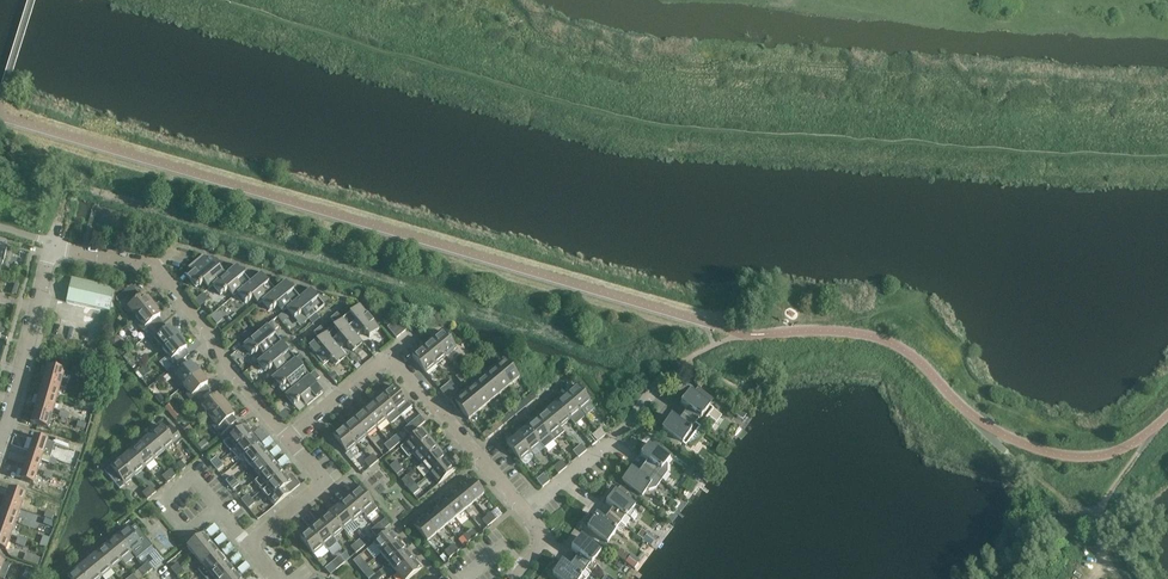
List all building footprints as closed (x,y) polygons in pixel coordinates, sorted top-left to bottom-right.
[(31,212),(34,200),(26,198),(24,210),(31,212)] [(212,257),(208,260),(203,255),(189,267),(193,273),(188,277),(196,287),(203,281),(209,288),(213,285),(226,274),(212,257)] [(237,293),(250,282),(236,265),(226,274),(213,285),(221,295),(228,289),(234,296),(237,293)] [(275,290),(265,278),(261,273),(250,282),(237,293),(245,302),(252,296),(259,304),(262,301),(265,298),(275,290)] [(110,311),(112,301),(114,302),(117,288),(115,288),(72,278),(69,292),(67,302),(110,311)] [(287,309),(299,297),(286,281),(275,290),(265,298),(262,301),(270,310),(277,304),(283,311),(287,309)] [(136,318),(153,304),(148,297),(147,298),(143,294),(141,296),(132,286),(116,299),(129,314),(131,312),(136,318)] [(299,297),(287,309),(294,318),(302,312),(308,319),(325,306),(310,289),(299,297)] [(147,336),(160,325),(155,320),(161,315),(157,312),(159,310),(153,304),(136,318),(141,324),(138,326),(147,336)] [(343,319),(357,335),(364,330),(370,337),(380,329),(360,305),(343,319)] [(286,327),(292,322),(284,312),(278,317),(286,327)] [(331,318),(336,325),(343,319),(337,313),(331,318)] [(393,322),(402,333),(407,329),(398,318),(393,322)] [(363,343),(357,335),(343,319),(336,325),(326,333),(340,349),(347,344),(353,351),(363,343)] [(279,327),(273,321),(267,325),(273,332),(279,327)] [(396,338),(402,333),(393,322),(387,327),(396,338)] [(163,350),(180,336),(175,329),(173,330),(170,326),(165,331),(160,325),(147,336),(155,346),(158,344),(163,350)] [(281,342),(273,332),(267,325),(243,345),(252,355),(259,349),(265,356),(281,342)] [(326,333),(321,327),(314,332),(319,338),(326,333)] [(432,339),(446,356),(457,347),(443,331),(432,339)] [(346,356),(340,349),(326,333),(319,338),(309,347),(323,363),(330,357),(336,365),(346,356)] [(184,343),(185,342),(180,336),(163,350),(168,356),(165,358),(173,367),(167,372),(168,373),(181,361),(186,357),(182,351),(187,347),(184,343)] [(436,364),(446,356),(432,339),(422,347),(436,364)] [(278,372),(295,358),(281,342),(265,356),(257,362),(265,371),(273,365),(278,372)] [(426,373),(436,364),(422,347),(412,356),(426,373)] [(306,361),(300,354),(295,358),(301,365),(306,361)] [(292,389),(309,375),(295,358),(278,372),(271,378),(279,388),(285,395),(292,389)] [(504,358),(493,367),(509,386),(519,378),(506,361),(504,358)] [(183,386),(201,372),(195,365),(194,367),(190,363),(185,367),(181,361),(168,373),(176,382),(179,380),(183,386)] [(143,377),(150,371),(146,365),(138,371),(143,377)] [(61,386),(65,372),(48,367),(44,381),(61,386)] [(493,367),(483,375),(499,394),(509,386),(493,367)] [(81,376),(82,370),(73,368),(72,373),(81,376)] [(460,373),(466,379),(470,376),(465,369),(460,373)] [(194,404),(207,393),(203,388),(208,384),(204,379),(206,378),(201,372),(183,386),(188,392),(186,394),(194,404)] [(461,383),(466,379),(460,373),(456,376),(461,383)] [(323,392),(311,377),(309,375),(292,389),(285,395),(293,405),(301,399),(307,406),(323,392)] [(489,403),(499,394),(483,375),(473,383),(489,403)] [(687,387),(690,383),(692,381),(686,376),(681,383),(687,387)] [(57,400),(61,386),(44,381),(40,395),(57,400)] [(479,411),(489,403),(473,383),(463,391),(479,411)] [(409,401),(407,402),(394,386),(383,394),(401,416),(413,406),(409,401)] [(446,396),(450,393),(445,386),(440,390),(446,396)] [(581,410),(591,402),(577,386),(567,394),(581,410)] [(695,424),(699,427),(713,408),(709,405),(713,399),(698,388),(694,394),(690,391),(681,404),(688,409),(683,415),(695,424)] [(463,391),(453,400),(450,402),(459,412),(461,410),(469,419),(479,411),(463,391)] [(210,418),(227,404),(222,397),(220,399),(217,395),(212,399),(207,393),(194,404),(202,414),(205,412),(210,418)] [(532,393),(522,401),(526,406),(536,398),(532,393)] [(391,424),(401,416),(383,394),(374,403),(387,419),(391,424)] [(571,419),(581,410),(567,394),(557,402),(571,419)] [(53,414),(57,400),(40,395),(35,409),(53,414)] [(90,409),(92,404),(83,401),(81,407),(90,409)] [(522,401),(512,410),(516,415),(526,406),(522,401)] [(561,427),(571,419),(557,402),(547,410),(561,427)] [(377,427),(387,419),(374,403),(364,411),(374,424),(377,427)] [(166,409),(176,417),(180,412),(170,404),(166,409)] [(234,425),(233,424),(229,420),(234,415),(231,411),(232,410),(227,404),(210,418),(215,424),(212,426),(220,436),(234,425)] [(715,425),(723,414),(715,408),(707,419),(715,425)] [(49,428),(53,414),(35,409),(31,423),(49,428)] [(286,421),(290,417),(283,409),(279,412),(286,421)] [(61,410),(59,416),(68,419),(72,420),(74,414),(61,410)] [(512,410),(502,418),(506,423),(516,415),(512,410)] [(551,435),(561,427),(547,410),(537,419),(551,435)] [(377,427),(374,424),(364,411),(354,419),(357,424),(367,436),(377,427)] [(696,425),(695,424),(683,415),(678,422),(671,416),(662,429),(674,438),(670,443),(674,446),(678,441),(682,444),(683,443),(686,445),(699,427),(696,425)] [(496,431),(506,423),(502,418),(492,426),(496,431)] [(367,436),(357,424),(354,419),(344,427),(357,444),(367,436)] [(541,444),(551,435),(537,419),(527,427),(541,444)] [(414,431),(418,428),(413,421),(409,425),(414,431)] [(183,439),(174,428),(168,433),(162,425),(151,434),(165,451),(175,442),(177,444),(183,439)] [(236,448),(253,434),(245,425),(228,439),(236,448)] [(409,435),(414,431),(409,425),(404,428),(409,435)] [(486,439),(496,431),(492,426),(482,434),(486,439)] [(347,452),(357,444),(344,427),(333,436),(347,452)] [(531,452),(541,444),(527,427),(517,435),(531,452)] [(597,430),(603,437),(607,434),(601,427),(597,430)] [(414,454),(430,440),(422,430),(401,447),(408,456),(413,453),(414,454)] [(598,441),(603,437),(597,430),(593,434),(598,441)] [(155,459),(165,451),(151,434),(141,442),(155,459)] [(260,444),(253,435),(253,434),(236,448),(232,451),(240,461),(244,458),(260,444)] [(533,455),(531,452),(517,435),(507,444),(523,463),(524,463),(526,463),(533,458),(533,456),(533,455)] [(43,456),(46,449),(50,451),(53,443),(48,441),(35,437),(30,451),(43,456)] [(68,450),(71,443),(71,442),(57,438),(54,445),(68,450)] [(389,441),(394,448),(398,444),(393,438),(389,441)] [(202,450),(209,444),(205,439),(198,445),(202,450)] [(422,464),(438,450),(430,440),(414,454),(422,464)] [(389,451),(394,448),(389,441),(384,445),(389,451)] [(145,467),(155,459),(141,442),(131,451),(145,467)] [(662,470),(671,458),(650,443),(641,455),(648,461),(643,467),(660,480),(665,472),(662,470)] [(268,454),(261,444),(260,444),(244,458),(252,467),(268,454)] [(583,454),(587,450),(581,444),(577,447),(583,454)] [(578,457),(583,454),(577,447),(573,451),(578,457)] [(430,473),(447,460),(438,450),(422,464),(430,473)] [(39,470),(42,461),(56,466),(57,460),(43,456),(30,451),(25,465),(39,470)] [(135,476),(145,467),(131,451),(121,459),(135,476)] [(260,477),(276,463),(268,454),(252,467),(260,477)] [(369,458),(374,464),(378,460),(373,454),(369,458)] [(214,466),(220,461),(217,457),(210,462),(214,466)] [(370,468),(374,464),(369,458),(364,461),(370,468)] [(125,484),(135,476),(121,459),(111,467),(125,484)] [(447,460),(430,473),(439,484),(455,470),(447,460)] [(563,470),(567,467),(562,460),(557,464),(563,470)] [(182,471),(186,467),(181,461),(177,464),(182,471)] [(220,461),(214,466),(217,471),(224,466),(220,461)] [(393,470),(400,465),(396,461),(390,466),(393,470)] [(267,486),(284,473),(276,463),(260,477),(267,486)] [(558,474),(563,470),(557,464),(553,467),(558,474)] [(34,484),(39,470),(25,465),(20,480),(34,484)] [(400,465),(393,470),(397,475),(403,470),(400,465)] [(655,487),(660,480),(643,467),(639,474),(631,468),(622,481),(642,496),(651,484),(655,487)] [(167,473),(172,479),(176,475),(171,469),(167,473)] [(167,483),(172,479),(167,473),(162,476),(167,483)] [(290,474),(288,476),(284,473),(267,486),(262,490),(274,506),(300,484),(292,475),(290,474)] [(543,487),(547,483),(550,481),(545,475),(537,481),(543,487)] [(230,485),(236,480),(232,476),(226,481),(230,485)] [(475,502),(484,494),(471,478),(461,486),(475,502)] [(230,485),(233,489),(239,484),(236,480),(230,485)] [(410,490),(416,485),(413,481),(406,486),(410,490)] [(413,495),(420,489),(416,485),(410,490),(413,495)] [(147,489),(152,496),(156,492),(151,486),(147,489)] [(465,510),(475,502),(461,486),(452,494),(465,510)] [(684,497),(689,492),(683,487),(679,493),(684,497)] [(367,516),(377,508),(360,488),(350,496),(364,513),(367,516)] [(21,509),(27,495),(10,489),(4,503),(21,509)] [(147,499),(152,496),(147,489),(142,493),(147,499)] [(627,517),(636,505),(615,490),(606,502),(613,508),(609,514),(625,526),(631,519),(627,517)] [(456,517),(465,510),(452,494),(443,501),(456,517)] [(245,504),(252,499),(248,495),(241,500),(245,504)] [(354,521),(364,513),(350,496),(340,504),(354,521)] [(245,504),(249,508),(255,503),(252,499),(245,504)] [(446,525),(456,517),(443,501),(433,509),(446,525)] [(21,509),(4,503),(0,515),(0,517),(17,523),(21,509)] [(344,529),(354,521),(340,504),(330,513),(344,529)] [(27,511),(37,514),(39,509),(29,506),(27,511)] [(437,533),(446,525),(433,509),(424,517),(437,533)] [(35,520),(37,514),(27,511),(25,517),(35,520)] [(46,512),(44,517),(52,520),(54,515),(46,512)] [(334,537),(344,529),(330,513),(320,521),(334,537)] [(487,516),(492,523),(496,519),(491,513),(487,516)] [(620,534),(625,526),(609,514),(604,521),(597,515),(588,528),(608,543),(617,531),(620,534)] [(487,526),(492,523),(487,516),(482,520),(487,526)] [(17,523),(0,517),(0,532),(12,536),(17,523)] [(427,541),(437,533),(424,517),(414,525),(427,541)] [(43,524),(52,527),(54,521),(45,518),(43,524)] [(338,543),(334,537),(320,521),(310,529),(324,546),(329,551),(328,550),(332,548),(335,546),(337,543),(338,543)] [(375,527),(380,533),(385,529),(380,523),(375,527)] [(118,536),(131,552),(142,544),(128,527),(118,536)] [(376,537),(380,533),(375,527),(371,530),(376,537)] [(468,532),(473,538),(477,535),(472,528),(468,532)] [(314,554),(324,546),(310,529),(300,538),(314,554)] [(381,554),(398,540),(390,530),(373,544),(381,554)] [(12,536),(0,532),(0,548),(6,550),(12,536)] [(46,549),(51,535),(43,532),(38,546),(46,549)] [(469,542),(473,538),(468,532),(463,535),(469,542)] [(195,556),(212,543),(204,533),(187,546),(195,556)] [(25,547),(27,540),(18,536),(16,543),(25,547)] [(121,561),(131,552),(118,536),(108,544),(121,561)] [(593,563),(601,552),(581,537),(571,549),(579,555),(574,561),(591,573),(596,566),(593,563)] [(360,549),(365,546),(360,540),(355,543),(360,549)] [(389,563),(406,549),(398,540),(381,554),(389,563)] [(203,566),(219,552),(212,543),(195,556),(203,566)] [(356,553),(360,549),(355,543),(351,547),(356,553)] [(112,569),(121,561),(108,544),(98,552),(112,569)] [(449,547),(454,554),(459,550),(453,544),(449,547)] [(450,557),(454,554),(449,547),(445,551),(450,557)] [(397,572),(413,559),(406,549),(389,563),(397,572)] [(102,577),(112,569),(98,552),(88,560),(102,577)] [(211,575),(227,561),(219,552),(203,566),(211,575)] [(37,566),(40,558),(26,553),(23,561),(37,566)] [(634,568),(640,560),(632,554),(626,562),(634,568)] [(335,559),(341,566),(345,562),(340,556),(335,559)] [(167,563),(171,569),(176,565),(172,559),(167,563)] [(336,569),(341,566),(335,559),(331,563),(336,569)] [(397,572),(402,578),(409,578),(421,568),(413,559),(397,572)] [(102,577),(88,560),(78,569),(87,578),(99,578),(102,577)] [(235,571),(227,561),(211,575),(214,578),(225,578),(235,571)] [(361,570),(367,565),(364,561),(357,566),(361,570)] [(591,573),(574,561),(569,567),(562,562),(553,575),(558,578),(581,578),(582,578),(583,578),(587,578),(591,573)] [(148,573),(152,569),(147,563),(143,566),(148,573)] [(175,573),(181,568),(177,563),(176,565),(171,569),(175,573)] [(367,565),(361,570),(365,575),(371,569),(367,565)] [(144,576),(148,573),(143,566),(139,570),(144,576)] [(181,568),(175,573),(178,577),(185,572),(181,568)] [(78,569),(68,577),(69,578),(87,578),(78,569)] [(235,571),(225,578),(242,578),(235,571)]
